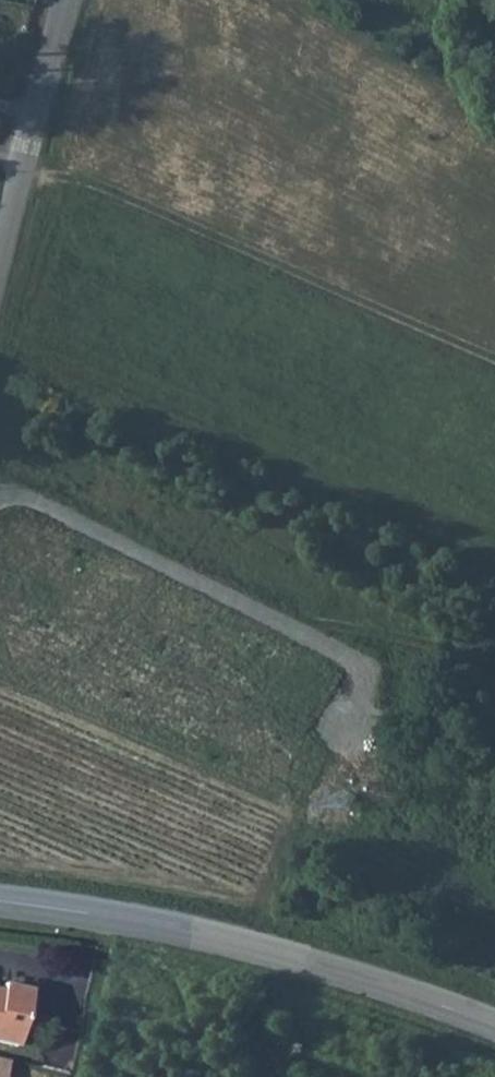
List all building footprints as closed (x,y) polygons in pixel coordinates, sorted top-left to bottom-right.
[(26,1012),(30,992),(3,985),(1,993),(0,993),(0,1006),(26,1012)] [(0,1006),(0,1043),(17,1047),(26,1012),(0,1006)] [(9,1060),(0,1058),(0,1076),(5,1076),(9,1060)]
